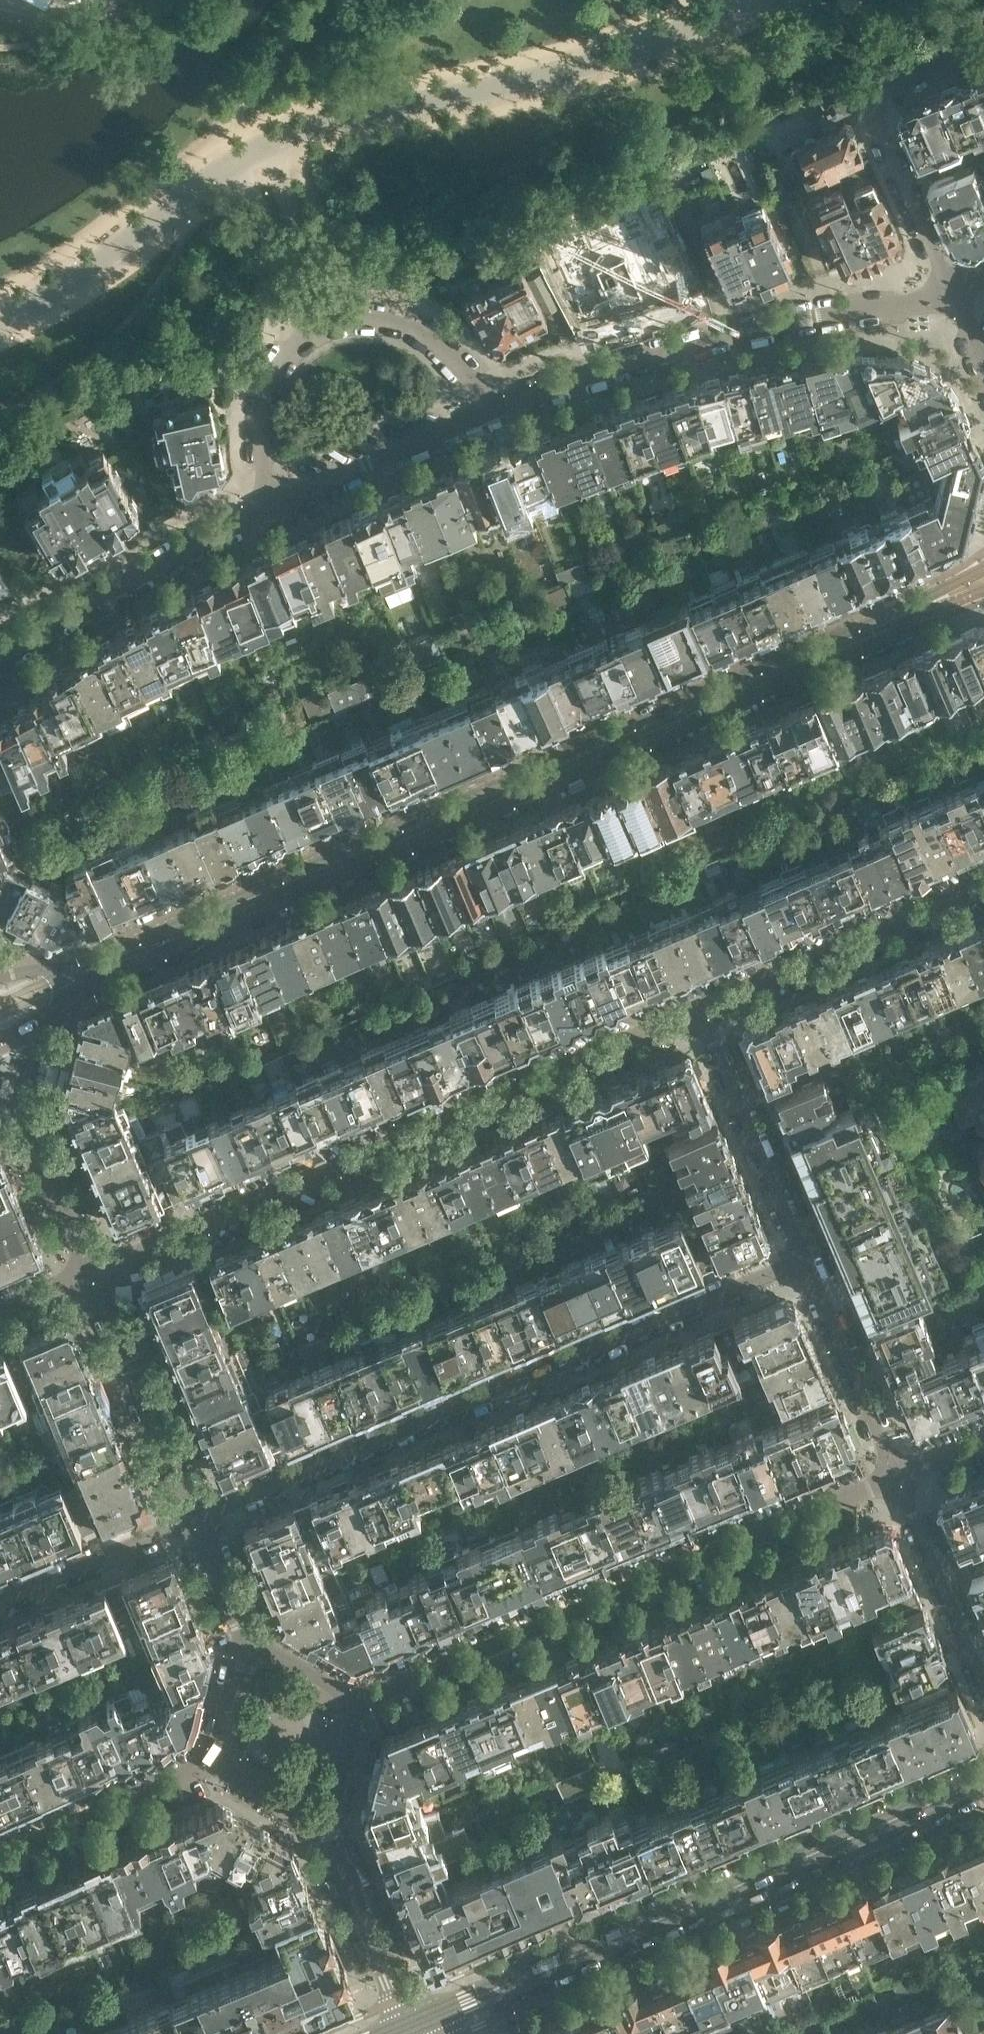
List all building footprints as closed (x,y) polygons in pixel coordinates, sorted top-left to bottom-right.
[(969,81),(983,117),(983,75),(969,81)] [(835,129),(830,119),(850,111),(845,99),(855,95),(856,96),(857,95),(849,79),(817,93),(824,107),(819,109),(824,121),(822,122),(826,133),(798,145),(798,147),(792,150),(791,153),(796,165),(802,168),(807,178),(862,154),(851,129),(853,125),(844,121),(843,126),(835,129)] [(969,81),(944,91),(966,139),(979,134),(982,139),(983,138),(983,117),(969,81)] [(967,141),(966,139),(944,91),(921,101),(922,103),(923,106),(943,152),(967,141)] [(943,152),(923,106),(922,103),(913,107),(915,110),(907,113),(906,113),(903,121),(921,162),(922,162),(924,168),(940,161),(937,155),(943,152)] [(979,164),(931,184),(934,192),(940,207),(941,207),(983,188),(983,175),(979,164)] [(840,183),(835,172),(822,177),(827,189),(840,183)] [(791,191),(786,180),(774,185),(779,197),(791,191)] [(898,241),(885,213),(887,209),(885,204),(881,203),(872,184),(854,192),(860,204),(851,208),(874,261),(884,257),(883,255),(894,250),(897,251),(900,242),(898,241)] [(983,214),(983,188),(941,207),(951,229),(983,214)] [(874,261),(851,208),(842,189),(810,203),(818,220),(817,226),(826,246),(830,248),(833,246),(843,267),(842,269),(849,271),(849,270),(862,264),(863,266),(874,261)] [(654,194),(549,240),(554,251),(553,251),(557,261),(581,317),(583,316),(589,319),(598,315),(600,308),(610,304),(612,309),(640,297),(642,302),(653,297),(660,300),(669,296),(671,289),(673,288),(672,286),(691,278),(654,194)] [(790,268),(762,205),(734,218),(763,283),(772,279),(771,277),(790,268)] [(763,283),(734,218),(731,211),(700,224),(728,287),(747,279),(749,284),(759,279),(761,284),(763,283)] [(951,229),(951,231),(952,231),(956,242),(956,243),(957,244),(958,245),(972,251),(973,250),(974,251),(983,247),(983,214),(951,229)] [(544,314),(527,280),(520,267),(495,279),(521,331),(546,318),(544,314)] [(521,331),(495,279),(490,282),(483,269),(459,282),(465,294),(465,295),(491,347),(521,331)] [(558,308),(540,274),(527,280),(544,314),(558,308)] [(901,386),(888,356),(876,356),(876,355),(874,355),(874,356),(860,356),(878,401),(893,395),(891,390),(901,386)] [(878,401),(860,356),(831,359),(854,412),(878,401)] [(939,375),(930,368),(929,367),(928,367),(904,357),(902,356),(902,357),(888,356),(901,386),(902,389),(939,375)] [(854,412),(831,359),(805,365),(822,420),(854,412)] [(822,420),(805,365),(796,367),(795,363),(776,368),(791,418),(809,414),(811,423),(822,420)] [(791,418),(776,368),(767,370),(766,367),(749,371),(763,419),(780,415),(782,423),(792,421),(791,418)] [(763,419),(749,371),(721,377),(735,423),(739,437),(751,434),(748,423),(763,419)] [(955,398),(946,383),(939,375),(902,389),(899,391),(911,418),(955,398)] [(735,423),(721,377),(695,384),(709,430),(735,423)] [(709,430),(695,384),(695,383),(666,392),(685,443),(697,439),(700,451),(714,447),(709,430)] [(685,443),(666,392),(639,400),(658,451),(660,451),(673,447),(676,458),(688,454),(685,443)] [(965,421),(959,407),(955,398),(911,418),(900,422),(905,435),(915,431),(919,441),(965,421)] [(658,451),(639,400),(638,399),(612,409),(631,458),(632,458),(646,452),(650,462),(662,459),(660,451),(658,451)] [(216,443),(215,442),(211,422),(214,422),(213,417),(214,417),(217,413),(215,406),(211,404),(210,404),(209,400),(154,412),(155,417),(157,428),(147,430),(156,452),(161,456),(170,454),(216,443)] [(631,458),(612,409),(585,418),(586,419),(605,468),(606,468),(620,462),(624,473),(636,468),(632,458),(631,458)] [(605,468),(586,419),(560,429),(579,478),(580,478),(594,473),(598,483),(610,478),(606,468),(605,468)] [(977,447),(965,421),(919,441),(911,445),(922,471),(939,463),(977,447)] [(579,478),(560,429),(533,439),(553,489),(567,484),(571,493),(584,488),(580,478),(579,478)] [(157,455),(144,434),(135,439),(146,458),(157,455)] [(553,489),(533,439),(524,443),(523,442),(507,449),(527,498),(541,492),(545,501),(556,497),(553,489)] [(223,469),(220,453),(221,453),(219,441),(215,442),(216,443),(170,454),(172,462),(175,477),(177,486),(178,485),(186,490),(186,491),(195,489),(194,489),(200,480),(219,476),(221,477),(225,470),(223,469)] [(983,465),(983,464),(977,447),(939,463),(950,466),(944,490),(976,497),(983,465)] [(527,498),(507,449),(480,459),(503,516),(504,518),(518,513),(518,514),(532,509),(527,498)] [(138,512),(108,459),(103,451),(75,467),(111,531),(112,532),(122,526),(120,522),(138,512)] [(111,531),(75,467),(69,456),(42,472),(48,483),(84,546),(95,540),(97,543),(111,534),(110,532),(111,531)] [(503,516),(480,459),(452,470),(477,530),(485,549),(495,546),(497,540),(490,523),(491,520),(503,516)] [(477,530),(452,470),(428,480),(451,539),(477,530)] [(955,551),(934,504),(921,471),(896,482),(908,511),(930,561),(955,551)] [(451,539),(428,480),(401,491),(379,501),(351,515),(371,566),(376,580),(412,567),(410,561),(413,558),(412,555),(451,539)] [(85,548),(84,546),(48,483),(20,499),(25,507),(24,507),(54,560),(72,549),(74,554),(85,548)] [(976,497),(944,490),(938,488),(934,504),(955,551),(965,546),(976,497)] [(930,561),(908,511),(900,515),(897,508),(879,515),(883,523),(904,572),(930,561)] [(371,566),(351,515),(323,527),(342,578),(345,588),(355,584),(351,573),(371,566)] [(904,572),(883,523),(868,529),(867,525),(857,529),(880,583),(904,572)] [(342,578),(323,527),(298,539),(323,603),(332,600),(326,584),(342,578)] [(880,583),(857,529),(846,534),(848,539),(834,545),(855,593),(880,583)] [(323,603),(298,539),(272,551),(290,598),(306,593),(311,608),(323,603)] [(855,593),(834,545),(810,555),(831,604),(855,593)] [(292,602),(290,598),(272,551),(245,564),(245,565),(269,623),(269,625),(283,619),(278,607),(292,602)] [(831,604),(810,555),(786,565),(807,614),(831,604)] [(269,623),(245,565),(220,577),(243,637),(255,632),(254,629),(269,623)] [(807,614),(786,565),(762,576),(783,625),(807,614)] [(574,579),(570,569),(560,573),(564,583),(574,579)] [(783,625),(762,576),(738,586),(759,635),(783,625)] [(243,637),(220,577),(194,590),(195,590),(216,648),(243,637)] [(759,635),(738,586),(715,596),(736,645),(759,635)] [(216,648),(195,590),(167,605),(192,663),(218,652),(216,648)] [(736,645),(715,596),(690,606),(711,656),(736,645)] [(711,656),(690,606),(688,602),(640,623),(663,676),(711,656)] [(192,663),(167,605),(142,618),(143,619),(170,678),(194,667),(192,663)] [(170,678),(143,619),(119,632),(146,691),(171,680),(170,678)] [(663,676),(640,623),(623,630),(624,632),(616,636),(638,687),(663,676)] [(962,634),(983,686),(983,624),(962,634)] [(146,691),(119,632),(94,646),(95,647),(121,704),(146,692),(146,691)] [(418,657),(442,650),(437,634),(413,640),(418,657)] [(962,634),(937,645),(955,688),(969,682),(975,697),(983,693),(983,686),(962,634)] [(638,687),(616,636),(607,640),(609,643),(594,649),(615,697),(638,687)] [(955,688),(937,645),(913,656),(932,698),(955,688)] [(123,708),(121,704),(95,647),(72,662),(98,720),(123,708)] [(615,697),(594,649),(571,659),(591,707),(615,697)] [(932,698),(913,656),(889,666),(908,709),(932,698)] [(591,707),(571,659),(546,670),(567,718),(591,707)] [(100,723),(98,720),(72,662),(48,678),(49,680),(48,680),(50,682),(74,735),(100,723)] [(908,709),(889,666),(864,677),(883,720),(908,709)] [(540,730),(516,676),(514,670),(500,675),(503,680),(491,685),(494,691),(515,740),(540,730)] [(567,718),(546,670),(528,678),(525,672),(516,676),(540,730),(567,718)] [(405,684),(400,672),(388,677),(393,689),(405,684)] [(385,688),(379,673),(353,684),(360,699),(385,688)] [(883,720),(864,677),(839,688),(858,731),(883,720)] [(74,735),(50,682),(30,694),(32,699),(57,756),(56,756),(57,758),(65,754),(63,750),(64,747),(62,744),(75,738),(74,735)] [(360,699),(353,684),(327,696),(329,701),(333,711),(360,699)] [(858,731),(839,688),(815,698),(835,742),(858,731)] [(515,740),(494,691),(469,702),(491,751),(515,740)] [(838,750),(835,742),(815,698),(790,709),(811,755),(813,761),(838,750)] [(57,756),(32,699),(12,711),(14,716),(39,772),(38,772),(39,773),(45,770),(43,765),(44,763),(43,762),(56,756),(57,756)] [(307,722),(333,711),(329,701),(303,712),(307,722)] [(491,751),(469,702),(442,714),(464,762),(491,751)] [(307,722),(303,712),(299,704),(283,711),(283,709),(271,714),(281,737),(308,726),(307,722)] [(811,755),(790,709),(765,720),(785,764),(788,772),(801,766),(799,760),(811,755)] [(464,762),(442,714),(418,724),(439,773),(464,762)] [(14,716),(0,723),(0,740),(14,773),(22,790),(29,787),(27,781),(28,778),(27,777),(38,772),(39,772),(14,716)] [(785,764),(765,720),(742,730),(761,774),(785,764)] [(439,773),(418,724),(395,735),(416,784),(439,773)] [(761,774),(742,730),(718,740),(738,784),(761,774)] [(416,784),(395,735),(370,746),(391,794),(416,784)] [(391,794),(370,746),(366,737),(342,748),(346,756),(367,805),(391,794)] [(0,740),(0,780),(14,773),(0,740)] [(738,784),(718,740),(695,751),(715,795),(738,784)] [(715,795),(695,751),(671,761),(691,805),(715,795)] [(367,805),(346,756),(320,768),(341,816),(367,805)] [(341,816),(320,768),(317,761),(290,772),(293,780),(314,828),(341,816)] [(691,805),(671,761),(641,774),(662,820),(671,815),(674,822),(694,813),(691,805)] [(662,820),(641,774),(588,797),(607,838),(612,848),(618,845),(619,848),(634,842),(633,839),(638,836),(636,831),(662,820)] [(976,783),(978,789),(983,803),(983,779),(976,783)] [(314,828),(293,780),(269,790),(289,838),(314,828)] [(978,789),(976,783),(963,789),(961,786),(952,790),(978,848),(983,846),(983,803),(978,789)] [(289,838),(269,790),(244,801),(265,849),(289,838)] [(978,848),(952,790),(943,794),(944,797),(931,802),(934,808),(956,858),(978,848)] [(265,849),(244,801),(242,796),(218,806),(241,859),(265,849)] [(607,838),(588,797),(539,818),(560,864),(584,854),(582,849),(607,838)] [(241,859),(218,806),(215,801),(189,812),(194,823),(215,871),(241,859)] [(956,858),(934,808),(931,802),(919,808),(918,805),(908,809),(934,868),(956,858)] [(934,868),(908,809),(899,813),(900,816),(888,821),(890,828),(912,877),(934,868)] [(560,864),(539,818),(516,828),(537,875),(560,864)] [(890,828),(888,821),(887,820),(877,824),(884,839),(873,844),(892,886),(912,877),(890,828)] [(215,871),(194,823),(167,835),(188,883),(215,871)] [(537,875),(516,828),(492,838),(513,886),(528,879),(531,886),(540,882),(537,875)] [(892,886),(873,844),(866,829),(857,833),(864,848),(853,853),(871,895),(892,886)] [(7,863),(8,862),(5,857),(11,854),(0,830),(0,876),(7,863)] [(188,883),(167,835),(145,844),(165,892),(188,883)] [(513,886),(492,838),(481,843),(481,844),(467,850),(487,897),(503,890),(507,897),(516,893),(513,886)] [(165,892),(145,844),(120,855),(114,841),(96,849),(91,858),(115,914),(165,892)] [(871,895),(853,853),(851,849),(829,859),(850,904),(871,895)] [(490,903),(487,897),(467,850),(442,861),(465,914),(490,903)] [(730,868),(724,854),(699,864),(706,879),(730,868)] [(115,914),(91,858),(90,855),(75,862),(82,876),(68,882),(74,895),(88,926),(115,914)] [(850,904),(829,859),(808,868),(829,914),(850,904)] [(27,874),(30,869),(16,861),(14,867),(7,863),(0,876),(0,915),(4,917),(27,874)] [(466,916),(465,914),(442,861),(416,872),(438,920),(450,915),(453,922),(466,916)] [(829,914),(808,868),(786,878),(806,923),(829,914)] [(25,928),(48,886),(51,880),(30,869),(27,874),(4,917),(25,928)] [(438,920),(416,872),(391,883),(413,931),(425,926),(428,933),(441,927),(438,920)] [(806,923),(786,878),(764,888),(765,890),(769,900),(784,933),(806,923)] [(46,940),(69,898),(65,895),(60,892),(63,887),(51,880),(48,886),(25,928),(46,940)] [(413,931),(391,883),(388,884),(380,887),(380,888),(366,894),(369,900),(389,943),(400,938),(403,944),(416,938),(413,931)] [(784,933),(769,900),(765,890),(743,899),(762,942),(784,933)] [(762,942),(743,899),(740,891),(715,901),(718,907),(738,953),(762,942)] [(392,949),(389,943),(369,900),(366,894),(364,894),(348,901),(340,905),(363,954),(372,950),(374,956),(392,949)] [(88,926),(74,895),(69,898),(46,940),(51,943),(88,926)] [(363,954),(340,905),(314,916),(337,965),(363,954)] [(738,953),(718,907),(693,917),(714,963),(738,953)] [(337,965),(314,916),(314,915),(288,927),(311,977),(337,965)] [(715,964),(714,963),(693,917),(672,926),(693,973),(715,964)] [(981,925),(960,934),(980,980),(983,979),(983,931),(981,925)] [(693,973),(672,926),(650,936),(670,983),(693,973)] [(311,977),(288,927),(263,938),(285,988),(289,997),(302,992),(301,989),(314,984),(311,977)] [(980,980),(960,934),(939,944),(958,990),(980,980)] [(670,983),(650,936),(628,945),(648,992),(670,983)] [(285,988),(263,938),(237,949),(259,999),(285,988)] [(958,990),(939,944),(917,953),(937,999),(958,990)] [(648,992),(628,945),(606,955),(625,998),(626,1001),(648,992)] [(259,999),(237,949),(211,960),(234,1010),(237,1016),(262,1005),(259,999)] [(625,998),(606,955),(604,949),(582,959),(603,1007),(608,1009),(608,1010),(614,1007),(617,1001),(625,998)] [(478,964),(473,953),(456,960),(461,971),(478,964)] [(937,999),(917,953),(896,963),(915,1008),(919,1016),(932,1010),(928,1003),(937,999)] [(603,1007),(582,959),(560,968),(581,1017),(586,1019),(593,1016),(595,1010),(603,1007)] [(234,1010),(211,960),(186,971),(207,1017),(212,1029),(217,1027),(213,1019),(234,1010)] [(915,1008),(896,963),(874,972),(894,1018),(915,1008)] [(581,1017),(560,968),(538,978),(559,1026),(564,1028),(564,1029),(571,1026),(573,1020),(581,1017)] [(207,1017),(186,971),(162,981),(185,1034),(196,1029),(194,1023),(207,1017)] [(894,1018),(874,972),(853,981),(872,1027),(894,1018)] [(559,1026),(538,978),(516,987),(537,1036),(542,1038),(549,1036),(549,1035),(551,1030),(559,1026)] [(185,1034),(162,981),(138,992),(159,1038),(171,1032),(174,1039),(185,1034)] [(872,1027),(853,981),(831,991),(850,1033),(851,1036),(872,1027)] [(537,1036),(516,987),(493,997),(496,1004),(517,1049),(527,1045),(529,1039),(537,1036)] [(161,1044),(159,1038),(138,992),(138,991),(116,1001),(129,1031),(139,1054),(161,1044)] [(850,1033),(831,991),(810,1000),(828,1042),(830,1046),(840,1041),(839,1038),(850,1033)] [(828,1042),(810,1000),(788,1009),(807,1051),(809,1055),(819,1050),(818,1047),(828,1042)] [(129,1031),(116,1001),(83,1016),(82,1016),(81,1023),(126,1033),(129,1031)] [(517,1049),(496,1004),(475,1013),(495,1058),(517,1049)] [(807,1051),(788,1009),(767,1019),(787,1064),(798,1060),(796,1056),(807,1051)] [(495,1058),(475,1013),(453,1022),(473,1068),(495,1058)] [(792,1073),(787,1064),(767,1019),(748,1027),(745,1034),(766,1085),(773,1098),(773,1099),(792,1091),(785,1076),(792,1073)] [(473,1068),(453,1022),(431,1032),(452,1077),(473,1068)] [(123,1057),(128,1037),(126,1033),(81,1023),(75,1045),(123,1057)] [(452,1077),(431,1032),(411,1041),(431,1086),(452,1077)] [(431,1086),(408,1035),(384,1045),(388,1053),(407,1097),(431,1086)] [(120,1069),(123,1057),(75,1045),(69,1068),(69,1069),(118,1080),(121,1081),(124,1070),(120,1069)] [(407,1097),(388,1053),(366,1062),(386,1106),(407,1097)] [(712,1109),(691,1059),(683,1055),(683,1056),(663,1064),(682,1109),(693,1132),(717,1123),(712,1109)] [(386,1106),(366,1062),(345,1072),(364,1115),(386,1106)] [(682,1109),(663,1064),(642,1073),(661,1118),(682,1109)] [(112,1102),(118,1080),(69,1069),(64,1091),(100,1101),(108,1103),(112,1102)] [(948,1085),(963,1119),(977,1113),(977,1115),(976,1117),(976,1119),(976,1120),(976,1122),(976,1123),(976,1124),(976,1126),(977,1127),(978,1128),(979,1129),(980,1130),(981,1132),(983,1132),(983,1133),(983,1070),(948,1085)] [(364,1115),(345,1072),(322,1082),(342,1125),(364,1115)] [(661,1118),(642,1073),(621,1083),(639,1128),(661,1118)] [(825,1098),(821,1088),(828,1084),(825,1077),(792,1091),(773,1099),(781,1117),(825,1098)] [(342,1125),(322,1082),(320,1078),(306,1085),(307,1088),(300,1091),(319,1135),(342,1125)] [(639,1128),(621,1083),(610,1087),(610,1088),(608,1093),(603,1096),(626,1150),(645,1142),(639,1128)] [(319,1135),(300,1091),(297,1086),(286,1091),(289,1097),(278,1102),(297,1145),(319,1135)] [(69,1114),(100,1101),(64,1091),(63,1091),(61,1097),(69,1114)] [(626,1150),(603,1096),(597,1093),(590,1096),(588,1102),(584,1104),(606,1158),(626,1150)] [(297,1145),(278,1102),(275,1096),(264,1101),(266,1107),(257,1111),(276,1154),(297,1145)] [(830,1116),(827,1108),(829,1104),(833,1102),(830,1096),(825,1098),(781,1117),(788,1134),(830,1116)] [(946,1278),(870,1100),(870,1099),(830,1116),(788,1134),(857,1296),(864,1313),(946,1278)] [(115,1101),(112,1102),(108,1103),(100,1101),(69,1114),(68,1114),(79,1139),(123,1121),(115,1101)] [(606,1158),(584,1104),(578,1102),(578,1101),(571,1104),(571,1105),(569,1111),(564,1113),(581,1157),(585,1167),(606,1158)] [(276,1154),(257,1111),(254,1105),(242,1110),(245,1116),(234,1121),(253,1164),(276,1154)] [(581,1157),(564,1113),(562,1109),(539,1119),(558,1166),(581,1157)] [(558,1166),(539,1119),(516,1128),(536,1176),(558,1166)] [(253,1164),(234,1121),(223,1126),(220,1120),(209,1125),(212,1131),(231,1173),(253,1164)] [(132,1141),(123,1121),(79,1139),(88,1160),(132,1141)] [(208,1184),(186,1135),(180,1121),(165,1128),(172,1142),(164,1145),(167,1150),(176,1171),(186,1193),(208,1184)] [(726,1143),(717,1123),(693,1132),(671,1142),(667,1144),(671,1154),(678,1151),(682,1161),(726,1143)] [(536,1176),(516,1128),(496,1137),(516,1185),(536,1176)] [(231,1173),(212,1131),(201,1135),(198,1129),(186,1135),(208,1184),(231,1173)] [(516,1185),(496,1137),(473,1147),(493,1194),(516,1185)] [(141,1161),(132,1141),(88,1160),(97,1180),(141,1161)] [(733,1161),(730,1154),(726,1143),(682,1161),(675,1164),(679,1173),(686,1170),(690,1179),(733,1161)] [(493,1194),(473,1147),(452,1156),(472,1204),(493,1194)] [(106,1201),(150,1182),(162,1177),(176,1171),(167,1150),(141,1161),(97,1180),(106,1201)] [(472,1204),(452,1156),(430,1166),(449,1214),(472,1204)] [(742,1180),(733,1161),(690,1179),(683,1182),(688,1191),(694,1189),(698,1198),(742,1180)] [(449,1214),(430,1166),(408,1175),(428,1223),(449,1214)] [(11,1181),(7,1170),(0,1173),(0,1197),(15,1191),(11,1181)] [(186,1194),(186,1193),(176,1171),(162,1177),(166,1185),(173,1199),(186,1194)] [(428,1223),(408,1175),(385,1185),(405,1233),(428,1223)] [(749,1199),(742,1180),(698,1198),(692,1201),(696,1211),(702,1208),(706,1217),(749,1199)] [(115,1224),(173,1199),(166,1185),(153,1190),(150,1182),(106,1201),(115,1224)] [(408,1240),(405,1233),(385,1185),(364,1194),(384,1242),(388,1249),(408,1240)] [(15,1191),(0,1197),(0,1223),(24,1212),(15,1191)] [(384,1242),(364,1194),(341,1204),(361,1252),(384,1242)] [(757,1217),(749,1199),(706,1217),(700,1220),(704,1229),(710,1226),(714,1235),(757,1217)] [(361,1252),(341,1204),(319,1214),(340,1261),(361,1252)] [(24,1212),(0,1223),(0,1246),(33,1232),(24,1212)] [(340,1261),(319,1214),(297,1224),(317,1271),(340,1261)] [(763,1244),(766,1238),(766,1237),(757,1217),(714,1235),(708,1238),(719,1262),(747,1251),(763,1244)] [(702,1269),(691,1245),(680,1220),(666,1226),(669,1232),(657,1237),(676,1280),(702,1269)] [(317,1271),(297,1224),(275,1233),(295,1280),(317,1271)] [(574,1243),(597,1233),(595,1226),(571,1236),(574,1243)] [(676,1280),(657,1237),(654,1231),(642,1236),(645,1242),(632,1248),(652,1291),(676,1280)] [(42,1255),(33,1232),(0,1246),(0,1273),(42,1255)] [(295,1280),(275,1233),(253,1242),(274,1289),(295,1280)] [(551,1252),(574,1243),(571,1236),(549,1245),(551,1252)] [(719,1262),(708,1238),(691,1245),(702,1269),(719,1262)] [(652,1291),(632,1248),(629,1241),(618,1246),(620,1253),(608,1258),(628,1301),(652,1291)] [(274,1289),(253,1242),(231,1252),(252,1299),(274,1289)] [(252,1299),(231,1252),(209,1262),(218,1283),(230,1308),(252,1299)] [(507,1271),(529,1261),(526,1255),(504,1264),(507,1271)] [(628,1301),(608,1258),(594,1264),(591,1257),(582,1261),(585,1268),(604,1311),(628,1301)] [(202,1289),(218,1283),(209,1262),(178,1274),(146,1288),(144,1293),(151,1310),(202,1289)] [(484,1280),(507,1271),(504,1264),(482,1274),(484,1280)] [(604,1311),(585,1268),(572,1273),(569,1267),(560,1271),(562,1277),(581,1320),(604,1311)] [(462,1290),(484,1280),(482,1274),(459,1284),(462,1290)] [(581,1320),(562,1277),(549,1283),(546,1277),(537,1280),(540,1287),(559,1330),(581,1320)] [(440,1299),(462,1290),(459,1284),(437,1293),(440,1299)] [(559,1330),(540,1287),(527,1292),(524,1286),(516,1290),(518,1296),(538,1339),(559,1330)] [(160,1330),(210,1309),(202,1289),(151,1310),(152,1311),(152,1310),(160,1330)] [(400,1293),(387,1298),(391,1307),(404,1302),(400,1293)] [(417,1309),(440,1299),(437,1293),(414,1302),(417,1309)] [(538,1339),(518,1296),(506,1301),(503,1295),(493,1299),(495,1306),(514,1349),(538,1339)] [(747,1341),(800,1316),(794,1302),(793,1302),(786,1299),(769,1306),(732,1322),(715,1329),(724,1350),(727,1349),(747,1341)] [(394,1318),(417,1309),(414,1302),(392,1312),(394,1318)] [(169,1349),(233,1323),(225,1303),(210,1309),(160,1330),(169,1349)] [(514,1349),(495,1306),(482,1311),(480,1305),(470,1309),(473,1315),(492,1358),(514,1349)] [(929,1328),(925,1319),(919,1321),(913,1306),(868,1325),(879,1350),(929,1328)] [(371,1329),(394,1318),(392,1312),(368,1322),(371,1329)] [(492,1358),(473,1315),(459,1321),(456,1315),(448,1318),(451,1324),(470,1368),(492,1358)] [(809,1338),(803,1323),(800,1316),(747,1341),(750,1350),(760,1346),(765,1357),(809,1338)] [(27,1362),(78,1340),(71,1324),(66,1322),(18,1342),(3,1349),(12,1369),(15,1367),(27,1362)] [(349,1338),(371,1329),(368,1322),(346,1331),(349,1338)] [(470,1368),(451,1324),(437,1330),(435,1324),(426,1328),(428,1334),(447,1377),(470,1368)] [(931,1360),(924,1342),(933,1338),(929,1328),(879,1350),(890,1376),(918,1364),(918,1366),(929,1361),(931,1360)] [(962,1338),(966,1348),(968,1347),(983,1387),(983,1328),(962,1338)] [(177,1369),(227,1348),(219,1329),(169,1349),(177,1369)] [(739,1378),(727,1349),(724,1350),(715,1329),(685,1342),(706,1393),(739,1378)] [(326,1347),(349,1338),(346,1331),(323,1341),(326,1347)] [(447,1377),(428,1334),(416,1339),(413,1333),(403,1337),(406,1344),(425,1387),(447,1377)] [(326,1347),(323,1341),(322,1338),(300,1347),(304,1357),(326,1347)] [(774,1379),(818,1360),(809,1338),(765,1357),(769,1367),(759,1371),(764,1383),(774,1379)] [(34,1384),(87,1362),(78,1340),(27,1362),(15,1367),(20,1380),(30,1375),(34,1384)] [(186,1391),(236,1369),(251,1363),(243,1342),(177,1369),(186,1391)] [(706,1393),(685,1342),(663,1352),(682,1397),(690,1393),(693,1398),(706,1393)] [(425,1387),(406,1344),(392,1350),(389,1343),(379,1347),(382,1354),(400,1397),(425,1387)] [(304,1357),(300,1347),(279,1357),(283,1366),(304,1357)] [(968,1347),(966,1348),(956,1352),(959,1360),(945,1366),(962,1406),(983,1397),(983,1387),(968,1347)] [(12,1369),(3,1349),(0,1351),(0,1405),(12,1400),(15,1407),(26,1402),(21,1390),(12,1369)] [(682,1397),(663,1352),(641,1361),(660,1406),(670,1402),(673,1407),(684,1402),(682,1397)] [(400,1397),(382,1354),(370,1359),(367,1353),(357,1357),(360,1363),(378,1407),(400,1397)] [(259,1376),(283,1366),(279,1357),(255,1366),(259,1376)] [(827,1382),(818,1360),(774,1379),(778,1389),(772,1392),(777,1404),(803,1393),(827,1382)] [(660,1406),(641,1361),(619,1370),(638,1416),(648,1411),(650,1417),(662,1411),(660,1406)] [(30,1410),(96,1382),(87,1362),(34,1384),(21,1390),(26,1402),(30,1410)] [(378,1407),(360,1363),(348,1368),(345,1362),(334,1366),(337,1373),(356,1416),(378,1407)] [(936,1417),(920,1377),(922,1376),(918,1366),(918,1364),(890,1376),(909,1422),(917,1425),(936,1417)] [(962,1406),(945,1366),(922,1376),(920,1377),(936,1417),(962,1406)] [(240,1392),(245,1390),(236,1369),(186,1391),(195,1412),(240,1392)] [(640,1421),(638,1416),(619,1370),(597,1380),(616,1425),(626,1421),(628,1426),(640,1421)] [(356,1416),(337,1373),(326,1378),(323,1371),(313,1376),(315,1382),(334,1425),(356,1416)] [(334,1425),(315,1382),(304,1387),(302,1380),(291,1385),(313,1434),(334,1425)] [(616,1425),(597,1380),(575,1389),(594,1434),(604,1430),(607,1435),(618,1430),(616,1425)] [(38,1430),(51,1424),(104,1402),(96,1382),(30,1410),(38,1430)] [(854,1445),(838,1406),(827,1382),(803,1393),(808,1406),(811,1413),(812,1414),(831,1461),(851,1453),(855,1445),(854,1445)] [(313,1434),(291,1385),(265,1396),(287,1445),(313,1434)] [(594,1434),(575,1389),(553,1398),(572,1443),(581,1440),(584,1445),(596,1440),(594,1434)] [(202,1430),(252,1408),(249,1402),(244,1404),(240,1392),(195,1412),(202,1430)] [(572,1443),(553,1398),(531,1408),(550,1453),(561,1449),(563,1454),(574,1449),(572,1443)] [(60,1446),(113,1423),(104,1402),(51,1424),(60,1446)] [(831,1461),(812,1414),(811,1413),(808,1406),(795,1411),(799,1419),(787,1424),(806,1471),(831,1461)] [(211,1451),(261,1430),(252,1408),(202,1430),(211,1451)] [(550,1453),(531,1408),(510,1417),(529,1462),(539,1458),(541,1463),(553,1458),(550,1453)] [(806,1471),(787,1424),(784,1416),(770,1422),(773,1430),(762,1434),(764,1440),(781,1482),(806,1471)] [(529,1462),(510,1417),(487,1426),(506,1472),(515,1468),(518,1473),(531,1467),(529,1462)] [(781,1482),(764,1440),(755,1444),(744,1418),(737,1421),(765,1488),(781,1482)] [(765,1488),(737,1421),(729,1424),(740,1450),(732,1454),(749,1495),(765,1488)] [(72,1465),(121,1444),(113,1423),(60,1446),(69,1466),(72,1465)] [(277,1423),(261,1430),(211,1452),(221,1475),(271,1453),(287,1445),(277,1423)] [(506,1472),(487,1426),(464,1436),(483,1482),(493,1477),(496,1483),(509,1477),(506,1472)] [(483,1482),(464,1436),(442,1446),(457,1480),(463,1493),(484,1484),(483,1482)] [(749,1495),(732,1454),(727,1442),(713,1448),(711,1443),(699,1448),(723,1506),(749,1495)] [(147,1506),(121,1444),(72,1465),(77,1477),(60,1484),(81,1534),(144,1507),(147,1506)] [(457,1480),(442,1446),(399,1464),(417,1507),(435,1499),(431,1491),(457,1480)] [(723,1506),(699,1448),(686,1453),(688,1458),(675,1464),(697,1517),(723,1506)] [(419,1514),(417,1507),(399,1464),(376,1474),(396,1523),(419,1514)] [(697,1517),(675,1464),(661,1469),(659,1465),(646,1470),(671,1528),(697,1517)] [(671,1528),(646,1470),(634,1475),(636,1480),(622,1486),(645,1539),(671,1528)] [(396,1523),(376,1474),(356,1482),(376,1532),(396,1523)] [(376,1532),(356,1482),(333,1492),(351,1536),(353,1542),(376,1532)] [(81,1534),(60,1484),(38,1494),(58,1543),(81,1534)] [(967,1491),(983,1533),(983,1484),(967,1491)] [(645,1539),(622,1486),(609,1492),(607,1487),(596,1491),(620,1549),(645,1539)] [(620,1549),(596,1491),(583,1497),(585,1501),(571,1507),(594,1560),(620,1549)] [(967,1491),(947,1500),(946,1499),(944,1506),(964,1551),(983,1543),(983,1533),(967,1491)] [(351,1536),(333,1492),(311,1502),(320,1523),(331,1551),(353,1542),(351,1536)] [(58,1543),(38,1494),(15,1504),(36,1553),(58,1543)] [(304,1530),(320,1523),(311,1502),(294,1508),(244,1529),(254,1552),(304,1530)] [(15,1504),(0,1510),(0,1529),(14,1562),(36,1553),(15,1504)] [(594,1560),(571,1507),(558,1513),(556,1508),(544,1513),(568,1571),(594,1560)] [(568,1571),(544,1513),(531,1519),(533,1523),(520,1529),(542,1582),(568,1571)] [(908,1572),(890,1529),(882,1526),(864,1533),(885,1583),(883,1583),(886,1590),(896,1616),(922,1605),(908,1572)] [(542,1582),(520,1529),(510,1533),(508,1528),(491,1535),(515,1593),(542,1582)] [(0,1529),(0,1568),(14,1562),(0,1529)] [(313,1552),(307,1539),(304,1530),(254,1552),(263,1574),(313,1552)] [(885,1583),(864,1533),(839,1544),(862,1600),(886,1590),(883,1583),(885,1583)] [(515,1593),(491,1535),(466,1546),(490,1604),(515,1593)] [(385,1553),(381,1544),(358,1553),(362,1563),(385,1553)] [(862,1600),(839,1544),(813,1555),(834,1605),(846,1600),(848,1606),(862,1600)] [(490,1604),(466,1546),(442,1556),(465,1614),(490,1604)] [(271,1594),(321,1573),(313,1552),(263,1574),(271,1594)] [(837,1614),(834,1605),(813,1555),(787,1566),(811,1624),(837,1614)] [(465,1614),(442,1556),(424,1563),(426,1568),(417,1572),(417,1573),(439,1625),(465,1614)] [(983,1570),(983,1560),(970,1566),(974,1575),(983,1570)] [(114,1612),(133,1604),(180,1584),(170,1561),(121,1582),(121,1583),(104,1590),(114,1612)] [(811,1624),(787,1566),(760,1578),(781,1627),(794,1622),(797,1630),(811,1624)] [(974,1575),(983,1599),(983,1570),(974,1575)] [(331,1598),(321,1573),(271,1594),(282,1620),(331,1598)] [(439,1626),(439,1625),(417,1573),(407,1577),(409,1581),(398,1586),(417,1635),(439,1626)] [(781,1627),(760,1578),(736,1588),(756,1637),(768,1633),(772,1641),(785,1636),(781,1627)] [(142,1625),(189,1604),(180,1584),(133,1604),(142,1625)] [(417,1635),(398,1586),(385,1591),(384,1587),(374,1591),(396,1644),(417,1635)] [(760,1646),(756,1637),(736,1588),(711,1599),(731,1648),(744,1643),(748,1651),(760,1646)] [(114,1612),(104,1590),(104,1589),(83,1598),(102,1645),(124,1636),(123,1633),(114,1612)] [(396,1644),(374,1591),(365,1595),(367,1599),(354,1605),(360,1621),(374,1653),(396,1644)] [(102,1645),(83,1598),(62,1607),(81,1654),(102,1645)] [(340,1620),(331,1598),(282,1620),(283,1622),(305,1635),(335,1622),(340,1620)] [(731,1648),(711,1599),(686,1609),(706,1659),(719,1653),(722,1662),(735,1657),(731,1648)] [(199,1627),(193,1615),(189,1604),(142,1625),(123,1633),(124,1636),(133,1656),(152,1648),(199,1627)] [(933,1631),(927,1615),(923,1605),(922,1605),(896,1616),(870,1628),(874,1639),(880,1637),(886,1651),(933,1631)] [(81,1654),(62,1607),(40,1616),(60,1663),(81,1654)] [(706,1659),(686,1609),(659,1620),(680,1670),(692,1664),(696,1673),(710,1667),(706,1659)] [(60,1663),(40,1616),(16,1627),(35,1672),(36,1672),(37,1673),(60,1663)] [(680,1670),(659,1620),(632,1632),(654,1683),(670,1676),(671,1681),(682,1676),(680,1670)] [(374,1653),(360,1621),(338,1630),(335,1622),(305,1635),(309,1637),(334,1652),(335,1651),(354,1662),(374,1653)] [(16,1627),(0,1634),(0,1646),(15,1681),(35,1672),(16,1627)] [(208,1650),(199,1627),(152,1648),(161,1670),(208,1650)] [(933,1631),(886,1651),(891,1664),(886,1667),(892,1679),(900,1676),(907,1673),(913,1670),(944,1657),(933,1631)] [(656,1688),(632,1632),(607,1642),(631,1698),(656,1688)] [(631,1698),(607,1642),(581,1653),(602,1704),(614,1699),(616,1704),(631,1698)] [(0,1646),(0,1687),(15,1681),(0,1646)] [(202,1679),(209,1653),(208,1650),(161,1670),(170,1692),(202,1679)] [(602,1704),(581,1653),(555,1664),(574,1707),(576,1712),(579,1720),(593,1714),(591,1709),(602,1704)] [(139,1671),(135,1661),(120,1667),(124,1678),(139,1671)] [(574,1707),(555,1664),(531,1674),(552,1723),(563,1719),(562,1718),(576,1712),(574,1707)] [(919,1685),(913,1670),(907,1673),(913,1687),(919,1685)] [(274,1684),(268,1671),(255,1677),(261,1690),(274,1684)] [(913,1687),(907,1673),(900,1676),(906,1690),(913,1687)] [(552,1723),(531,1674),(509,1683),(528,1726),(530,1731),(544,1726),(544,1727),(552,1723)] [(878,1685),(874,1676),(869,1678),(873,1687),(878,1685)] [(873,1687),(869,1678),(864,1680),(868,1689),(873,1687)] [(189,1730),(202,1679),(170,1692),(152,1701),(156,1709),(165,1705),(177,1735),(189,1730)] [(868,1689),(864,1680),(859,1682),(863,1692),(868,1689)] [(528,1726),(509,1683),(484,1693),(505,1743),(517,1738),(514,1732),(528,1726)] [(975,1731),(965,1708),(956,1687),(946,1691),(945,1695),(933,1700),(930,1694),(915,1700),(935,1748),(975,1731)] [(177,1735),(165,1705),(156,1709),(152,1701),(149,1693),(134,1700),(153,1746),(177,1735)] [(505,1743),(484,1693),(461,1703),(484,1757),(486,1760),(509,1750),(505,1743)] [(153,1746),(134,1700),(123,1705),(118,1701),(116,1697),(108,1700),(112,1709),(132,1756),(153,1746)] [(935,1748),(915,1700),(900,1707),(902,1711),(884,1719),(902,1762),(935,1748)] [(809,1712),(804,1701),(796,1705),(801,1716),(809,1712)] [(484,1757),(461,1703),(437,1713),(459,1763),(467,1759),(469,1764),(484,1757)] [(801,1716),(796,1705),(789,1707),(794,1718),(801,1716)] [(132,1756),(112,1709),(103,1714),(93,1707),(86,1710),(110,1766),(132,1756)] [(110,1766),(86,1710),(62,1720),(68,1735),(85,1777),(110,1766)] [(459,1763),(437,1713),(413,1723),(434,1774),(459,1764),(459,1763)] [(902,1762),(884,1719),(863,1728),(861,1723),(846,1730),(867,1777),(902,1762)] [(434,1774),(413,1723),(389,1733),(407,1777),(408,1779),(409,1781),(413,1780),(414,1783),(434,1774)] [(867,1777),(846,1730),(828,1737),(830,1742),(812,1749),(831,1793),(867,1777)] [(737,1743),(733,1731),(725,1734),(730,1746),(737,1743)] [(407,1777),(389,1733),(384,1735),(381,1747),(371,1744),(365,1767),(375,1770),(375,1771),(405,1784),(407,1777)] [(730,1746),(725,1734),(717,1738),(722,1749),(730,1746)] [(85,1777),(68,1735),(56,1740),(54,1735),(44,1740),(63,1786),(85,1777)] [(63,1786),(44,1740),(33,1745),(35,1749),(23,1755),(40,1797),(63,1786)] [(831,1793),(812,1749),(792,1758),(790,1753),(774,1760),(795,1808),(831,1793)] [(23,1755),(10,1761),(8,1756),(0,1760),(0,1767),(17,1807),(40,1797),(23,1755)] [(795,1808),(774,1760),(757,1767),(759,1772),(741,1780),(760,1823),(795,1808)] [(664,1774),(659,1763),(652,1766),(657,1777),(664,1774)] [(657,1777),(652,1766),(645,1769),(650,1780),(657,1777)] [(0,1767),(0,1815),(17,1807),(0,1767)] [(404,1790),(405,1784),(375,1771),(365,1807),(404,1790)] [(760,1823),(741,1780),(720,1789),(718,1784),(702,1791),(723,1838),(760,1823)] [(372,1833),(425,1810),(422,1801),(413,1805),(406,1790),(404,1790),(365,1807),(363,1813),(372,1833)] [(723,1838),(702,1791),(686,1797),(689,1802),(671,1809),(689,1853),(723,1838)] [(209,1839),(226,1809),(218,1804),(218,1805),(175,1824),(192,1862),(209,1855),(212,1848),(209,1839)] [(223,1864),(248,1821),(226,1809),(209,1839),(212,1848),(209,1855),(209,1857),(223,1864)] [(624,1880),(598,1818),(594,1809),(582,1814),(584,1821),(572,1826),(577,1835),(600,1890),(624,1880)] [(689,1853),(671,1809),(650,1819),(648,1815),(631,1822),(651,1869),(689,1853)] [(425,1836),(419,1822),(429,1818),(425,1810),(372,1833),(381,1855),(425,1836)] [(651,1869),(631,1822),(627,1814),(614,1819),(611,1812),(598,1818),(624,1880),(651,1869)] [(256,1860),(272,1834),(248,1821),(223,1864),(234,1871),(243,1867),(246,1861),(253,1864),(256,1860)] [(192,1862),(175,1824),(154,1833),(177,1887),(184,1884),(182,1880),(183,1874),(195,1869),(192,1862)] [(177,1887),(154,1833),(133,1843),(151,1888),(161,1884),(167,1886),(169,1891),(177,1887)] [(600,1890),(577,1835),(566,1840),(563,1833),(548,1839),(573,1900),(574,1901),(600,1890)] [(297,1862),(290,1844),(272,1834),(256,1860),(253,1865),(246,1867),(252,1882),(259,1879),(297,1862)] [(435,1863),(460,1853),(454,1839),(431,1849),(425,1836),(381,1855),(392,1881),(435,1863)] [(983,1836),(955,1848),(979,1906),(983,1904),(983,1836)] [(554,1911),(556,1908),(562,1905),(566,1905),(570,1904),(573,1901),(573,1900),(548,1839),(491,1863),(486,1853),(474,1858),(478,1868),(443,1883),(435,1863),(392,1881),(427,1965),(464,1949),(464,1947),(465,1946),(469,1947),(473,1945),(476,1942),(482,1939),(486,1940),(490,1938),(492,1935),(494,1934),(495,1936),(545,1914),(544,1913),(546,1912),(550,1912),(554,1911)] [(151,1888),(133,1843),(109,1853),(132,1907),(140,1904),(138,1899),(140,1893),(151,1888)] [(979,1906),(955,1848),(925,1861),(949,1918),(953,1926),(967,1920),(964,1912),(979,1906)] [(132,1907),(109,1853),(86,1864),(107,1914),(121,1908),(124,1917),(135,1912),(132,1907)] [(949,1918),(925,1861),(896,1873),(920,1931),(922,1934),(936,1928),(935,1925),(949,1918)] [(251,1907),(306,1884),(297,1862),(259,1879),(252,1882),(257,1895),(255,1900),(249,1902),(251,1907)] [(107,1914),(86,1864),(62,1875),(88,1933),(99,1928),(96,1919),(107,1914)] [(920,1931),(896,1873),(866,1886),(867,1888),(890,1942),(891,1943),(920,1931)] [(88,1933),(62,1875),(38,1885),(60,1935),(73,1929),(77,1937),(88,1933)] [(316,1907),(306,1884),(251,1907),(260,1929),(271,1925),(316,1907)] [(60,1935),(38,1885),(15,1896),(40,1951),(41,1953),(53,1948),(49,1940),(60,1935)] [(890,1942),(867,1888),(865,1890),(860,1889),(853,1892),(850,1896),(847,1897),(848,1899),(839,1902),(861,1954),(890,1942)] [(233,1916),(234,1892),(221,1891),(219,1922),(233,1916)] [(15,1896),(0,1902),(0,1933),(11,1958),(25,1952),(27,1957),(40,1951),(15,1896)] [(861,1954),(839,1902),(837,1903),(832,1902),(826,1905),(823,1909),(806,1916),(828,1968),(861,1954)] [(316,1907),(271,1925),(282,1952),(250,1965),(248,1958),(235,1963),(238,1970),(222,1977),(219,1972),(196,1982),(198,1987),(168,2000),(184,2033),(264,2033),(354,1996),(316,1907)] [(828,1968),(806,1916),(804,1917),(799,1916),(792,1919),(789,1923),(781,1927),(780,1927),(802,1979),(828,1968)] [(802,1979),(780,1927),(781,1927),(779,1923),(754,1934),(755,1935),(742,1940),(774,2015),(785,2010),(778,1993),(775,1991),(802,1979)] [(0,1933),(0,1965),(2,1968),(13,1963),(11,1958),(0,1933)] [(774,2015),(742,1940),(729,1946),(729,1945),(704,1955),(705,1959),(706,1959),(728,2010),(755,1999),(754,2002),(762,2020),(774,2015)] [(214,1959),(210,1949),(199,1954),(204,1963),(214,1959)] [(706,1959),(705,1959),(697,1963),(692,1962),(685,1965),(682,1969),(681,1969),(703,2021),(728,2010),(706,1959)] [(681,1969),(664,1977),(658,1976),(652,1979),(648,1983),(647,1984),(669,2033),(673,2033),(703,2021),(681,1969)] [(160,1981),(156,1972),(142,1977),(145,1983),(151,1985),(160,1981)] [(647,1984),(638,1987),(637,1986),(635,1987),(630,1986),(623,1989),(620,1993),(617,1995),(617,1996),(634,2033),(669,2033),(647,1984)] [(113,2015),(103,1991),(95,1994),(106,2018),(113,2015)] [(168,2000),(116,2022),(121,2033),(184,2033),(168,2000)] [(951,2001),(938,2007),(939,2010),(922,2017),(930,2033),(965,2033),(951,2001)] [(922,2017),(891,2030),(893,2033),(930,2033),(922,2017)] [(116,2022),(102,2028),(103,2032),(99,2033),(121,2033),(116,2022)]
